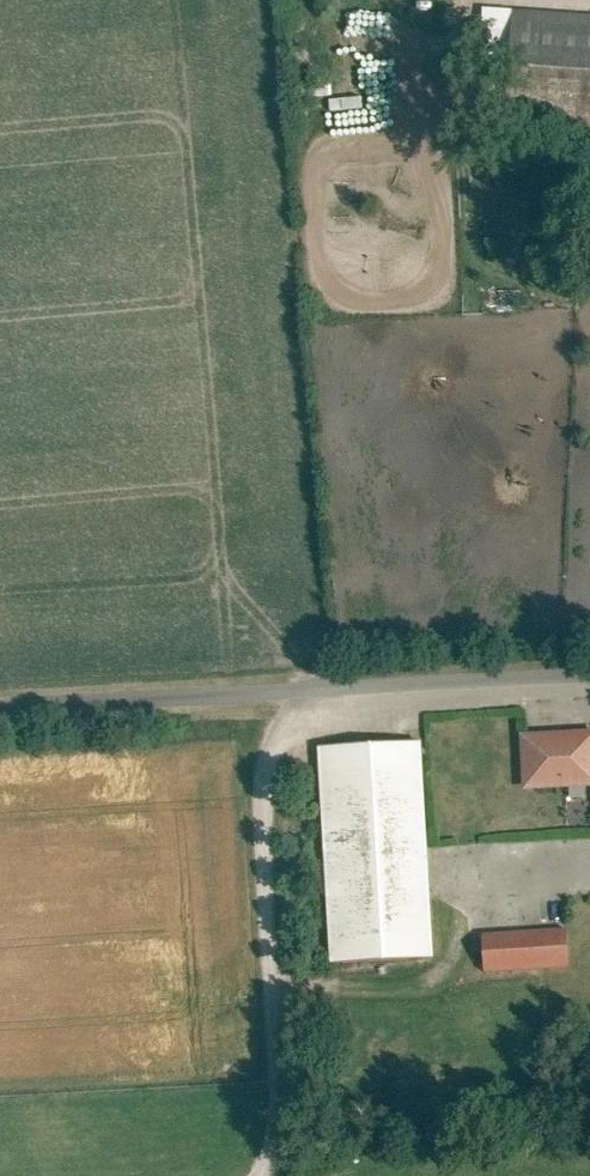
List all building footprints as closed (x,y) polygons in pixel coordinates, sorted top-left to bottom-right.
[(505,125),(589,131),(589,17),(513,11),(505,125)] [(525,787),(589,784),(589,733),(523,735),(525,787)] [(318,747),(331,964),(437,957),(424,740),(318,747)] [(585,800),(585,787),(566,787),(566,800),(585,800)] [(473,972),(571,967),(569,930),(471,934),(473,972)]
